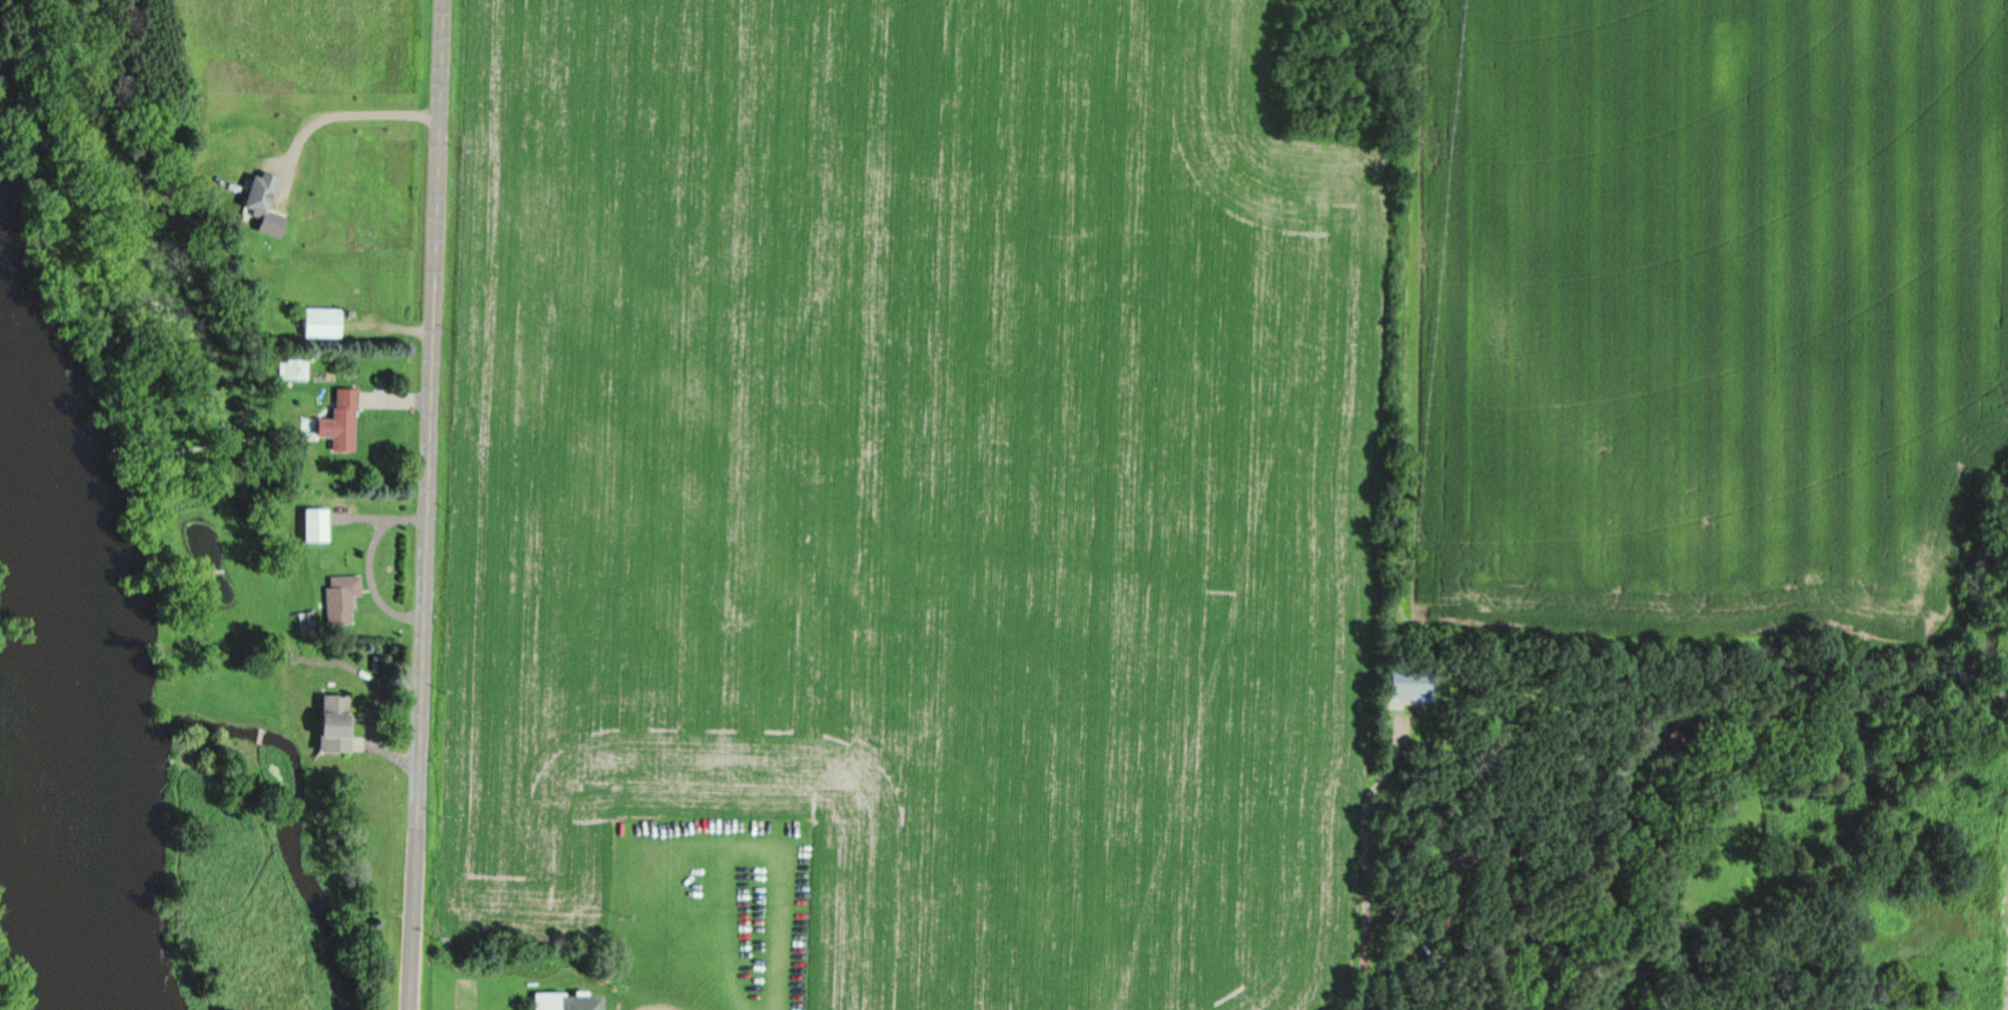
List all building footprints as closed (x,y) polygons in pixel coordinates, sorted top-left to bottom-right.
[(301,338),(340,338),(340,308),(301,308),(301,338)] [(284,380),(307,380),(307,359),(284,359),(284,380)] [(331,451),(354,451),(355,389),(332,389),(331,451)] [(302,509),(302,542),(327,542),(327,509),(302,509)] [(323,586),(325,626),(350,624),(349,596),(360,596),(358,576),(327,577),(327,586),(323,586)] [(1387,698),(1431,699),(1431,666),(1387,665),(1387,698)] [(349,751),(349,694),(317,694),(316,751),(349,751)] [(598,990),(598,1009),(498,1009),(498,990),(598,990)]
